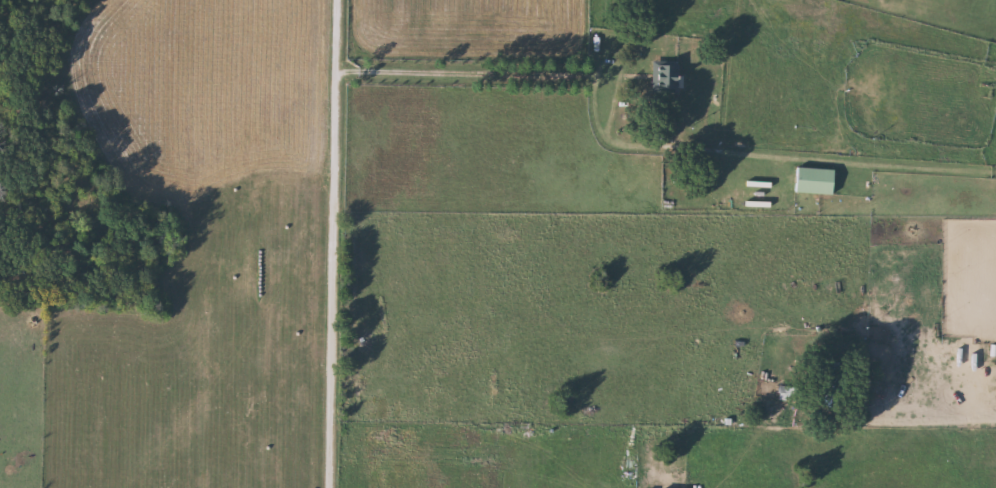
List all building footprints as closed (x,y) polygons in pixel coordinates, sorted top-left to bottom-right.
[(676,76),(683,79),(678,95),(651,86),(660,60),(679,67),(676,76)] [(837,169),(837,193),(798,193),(798,169),(837,169)]
